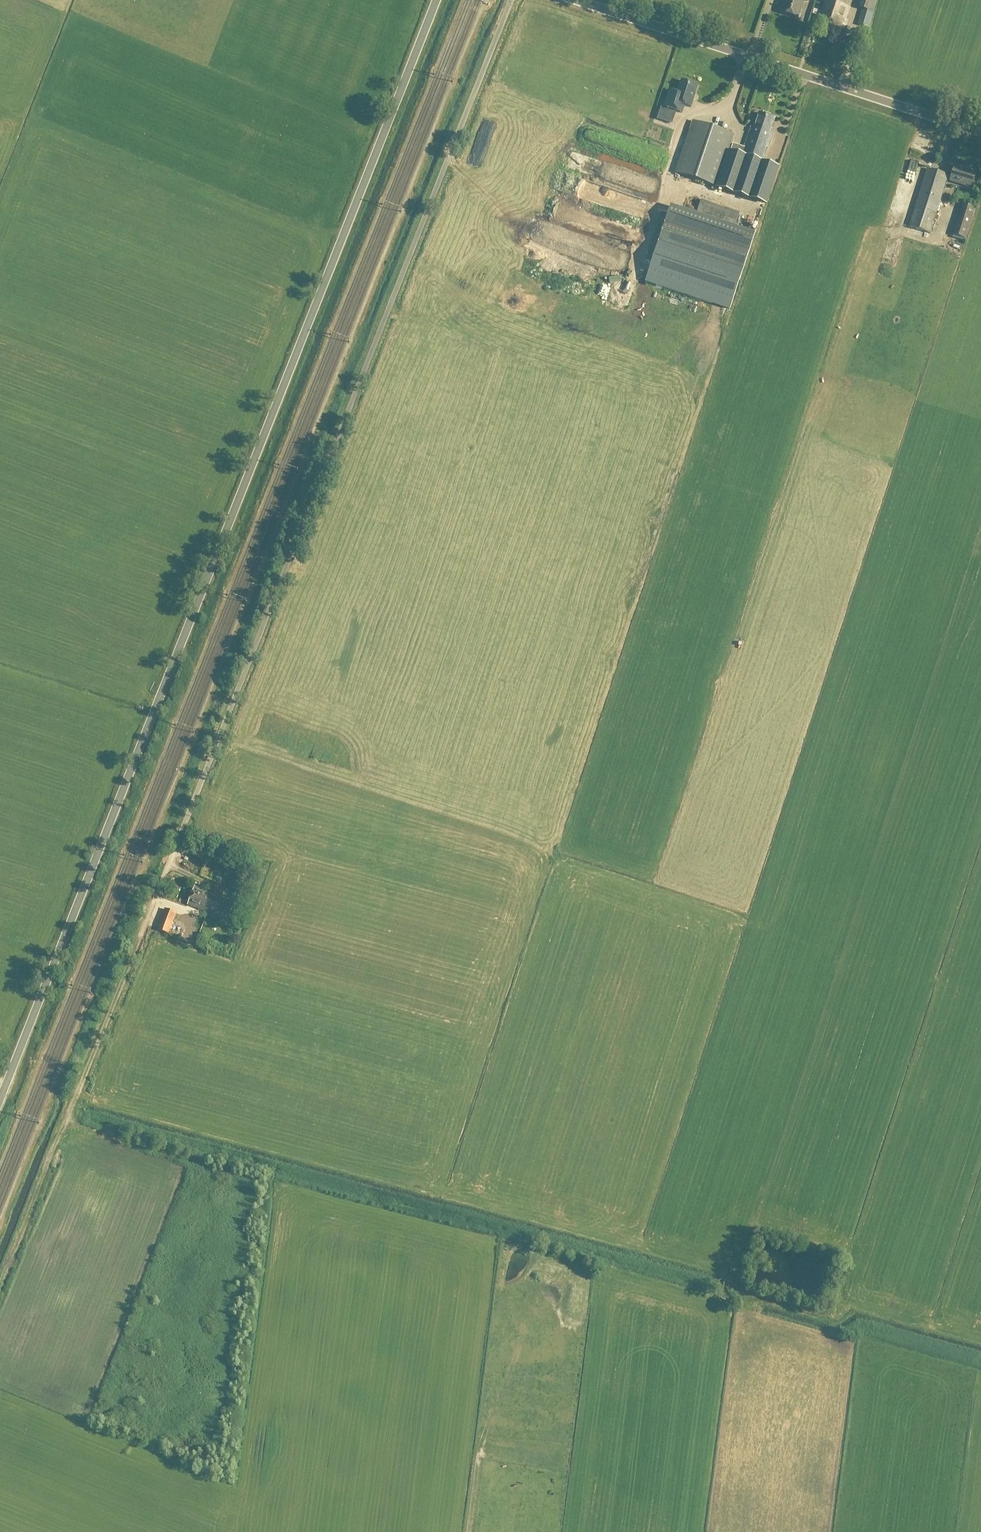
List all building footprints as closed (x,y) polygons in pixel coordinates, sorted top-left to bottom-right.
[(806,0),(782,0),(784,1),(779,13),(796,19),(802,3),(805,4),(806,0)] [(817,24),(838,31),(841,22),(842,23),(849,0),(825,0),(817,24)] [(856,26),(867,29),(876,0),(864,0),(860,10),(861,11),(856,26)] [(692,100),(696,88),(680,82),(674,98),(667,95),(662,109),(678,114),(680,108),(682,107),(689,109),(692,100)] [(768,136),(773,120),(757,114),(752,130),(749,129),(743,149),(732,145),(717,189),(743,197),(765,205),(777,167),(762,162),(770,136),(768,136)] [(714,187),(732,136),(691,122),(673,173),(714,187)] [(913,142),(924,143),(925,131),(913,130),(913,142)] [(970,189),(975,174),(953,167),(950,178),(946,177),(926,170),(907,228),(928,234),(945,181),(970,189)] [(561,178),(559,188),(570,191),(573,181),(561,178)] [(603,207),(613,205),(612,197),(602,199),(603,207)] [(653,255),(739,283),(751,245),(755,233),(671,206),(668,215),(661,212),(650,246),(656,248),(653,255)] [(964,240),(973,209),(961,206),(952,236),(964,240)] [(887,278),(890,273),(882,269),(879,274),(887,278)] [(235,874),(230,890),(239,893),(245,877),(235,874)] [(207,914),(214,896),(194,888),(187,906),(207,914)] [(177,895),(170,893),(167,900),(174,903),(177,895)] [(214,896),(207,914),(226,921),(233,903),(214,896)] [(167,935),(175,914),(164,910),(156,931),(167,935)]
